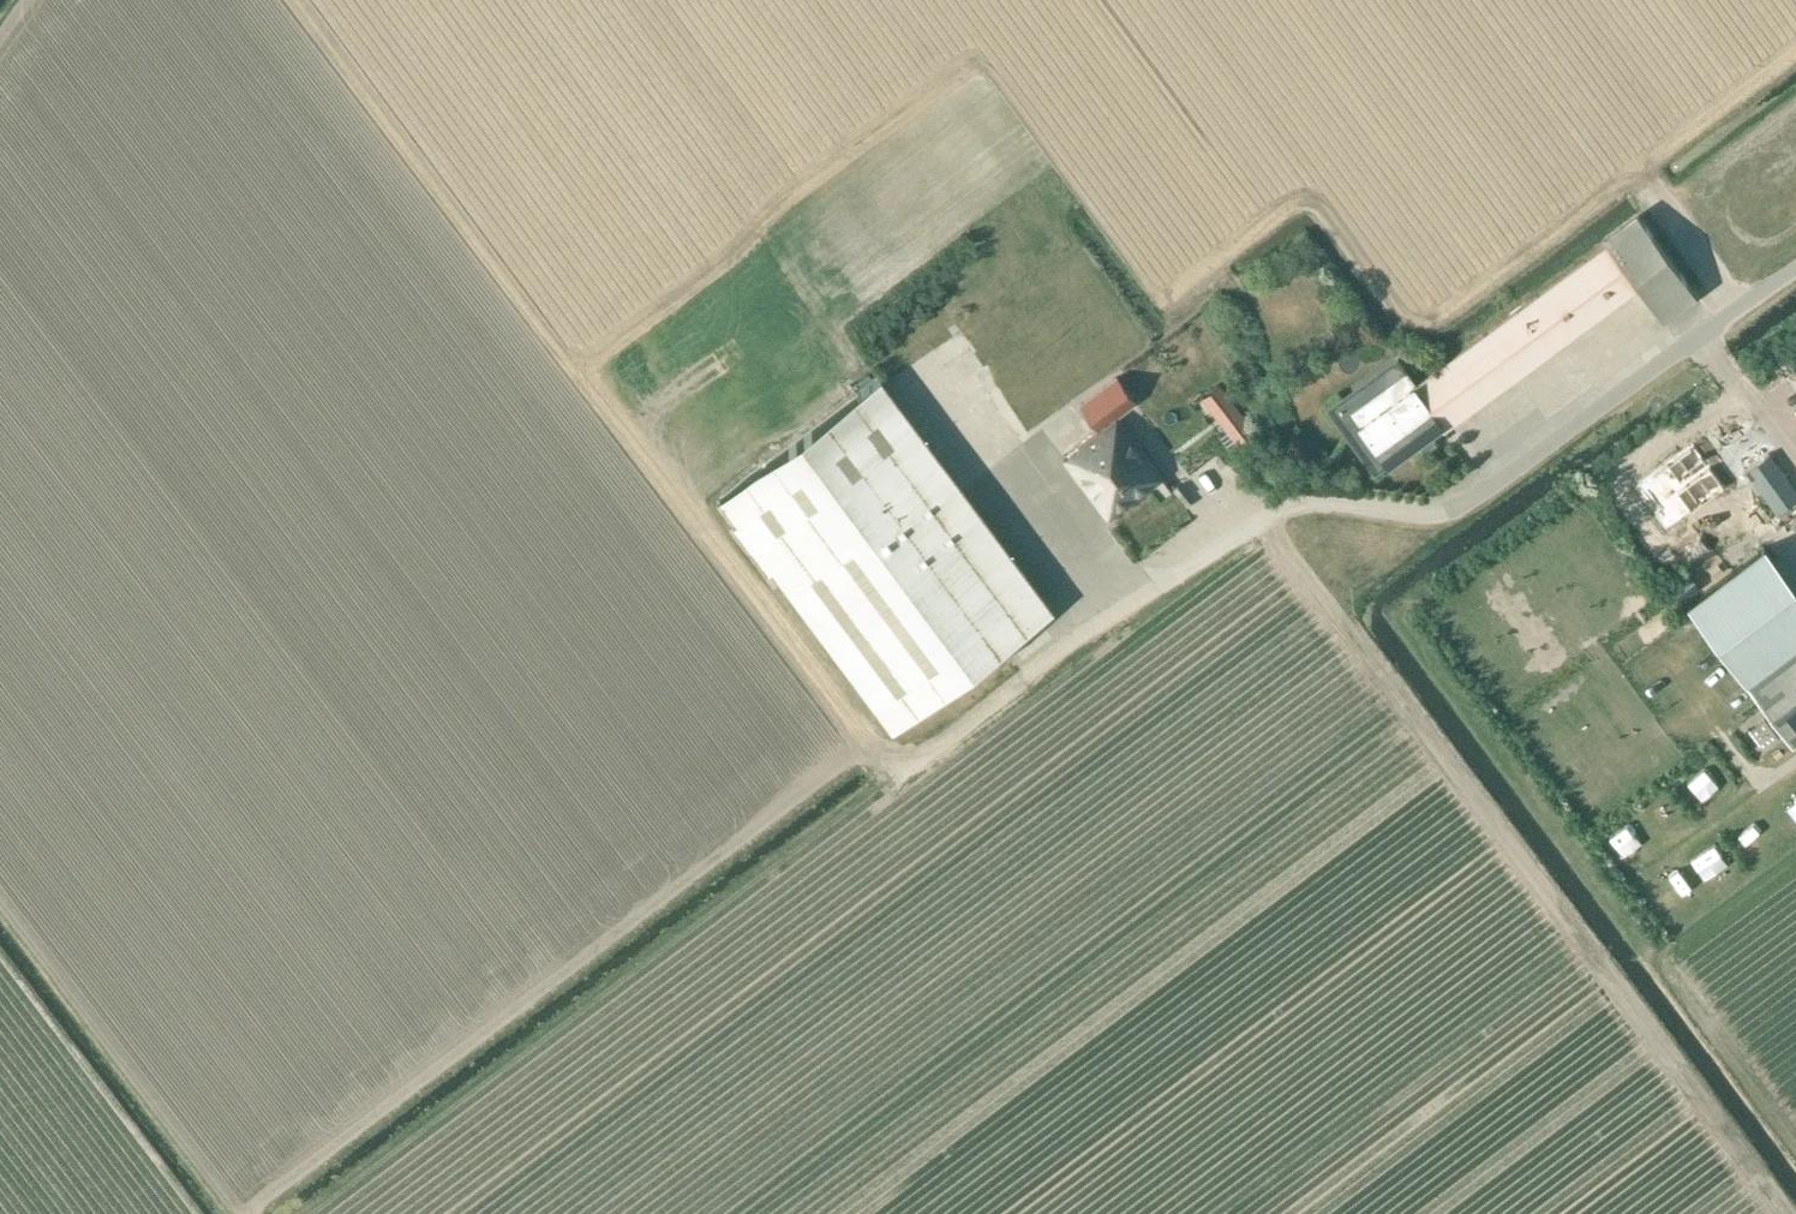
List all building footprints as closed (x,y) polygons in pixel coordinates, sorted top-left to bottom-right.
[(1404,370),(1348,411),(1387,463),(1439,424),(1441,426),(1444,430),(1638,286),(1639,287),(1659,313),(1693,290),(1636,210),(1602,235),(1606,243),(1414,383),(1404,370)] [(1080,446),(1064,459),(1109,516),(1163,477),(1117,415),(1119,413),(1135,400),(1121,380),(1081,411),(1095,430),(1076,443),(1080,446)] [(859,395),(721,499),(894,729),(1032,625),(859,395)] [(1240,415),(1216,433),(1228,449),(1253,431),(1240,415)] [(1795,497),(1795,489),(1751,427),(1737,436),(1724,418),(1694,437),(1734,490),(1751,478),(1775,512),(1795,497)] [(1690,440),(1633,484),(1665,526),(1723,482),(1690,440)] [(1175,485),(1171,488),(1180,499),(1184,496),(1175,485)] [(1186,507),(1189,503),(1184,496),(1180,499),(1186,507)] [(1763,547),(1687,604),(1745,681),(1746,680),(1795,642),(1795,590),(1763,547)] [(1747,684),(1791,743),(1795,739),(1795,648),(1747,684)] [(1764,716),(1750,727),(1763,745),(1778,734),(1764,716)]
